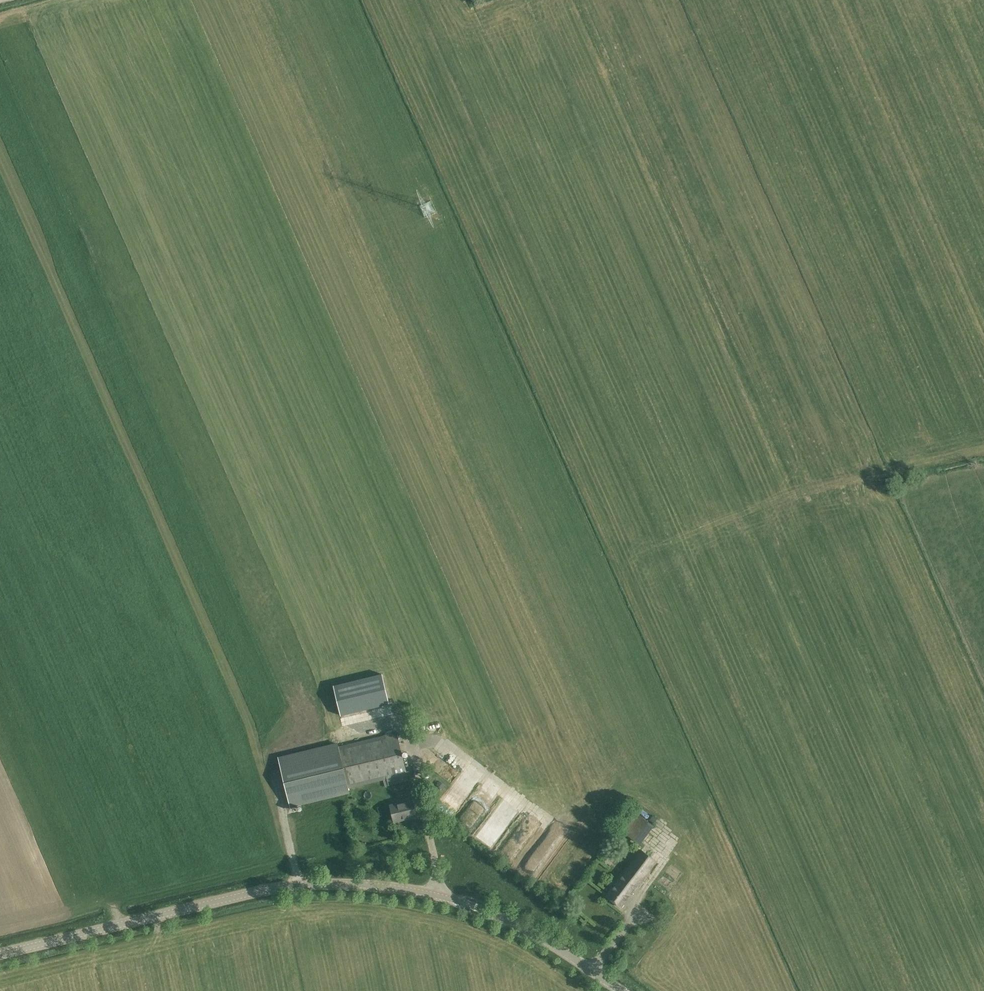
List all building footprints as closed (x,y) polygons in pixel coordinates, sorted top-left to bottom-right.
[(341,715),(390,704),(384,673),(334,684),(341,715)] [(341,754),(335,755),(340,779),(347,778),(349,787),(407,772),(397,733),(339,748),(341,754)] [(338,744),(279,759),(291,806),(350,792),(347,778),(340,779),(335,755),(341,754),(339,748),(338,744)] [(412,798),(390,803),(394,822),(417,817),(412,798)] [(654,826),(633,810),(619,829),(640,845),(654,826)] [(521,848),(541,822),(531,814),(511,840),(521,848)] [(652,817),(650,820),(654,823),(658,818),(653,815),(652,817)] [(632,881),(638,885),(656,860),(642,849),(621,877),(630,883),(632,881)] [(621,907),(638,885),(632,881),(630,883),(621,877),(606,896),(621,907)]
